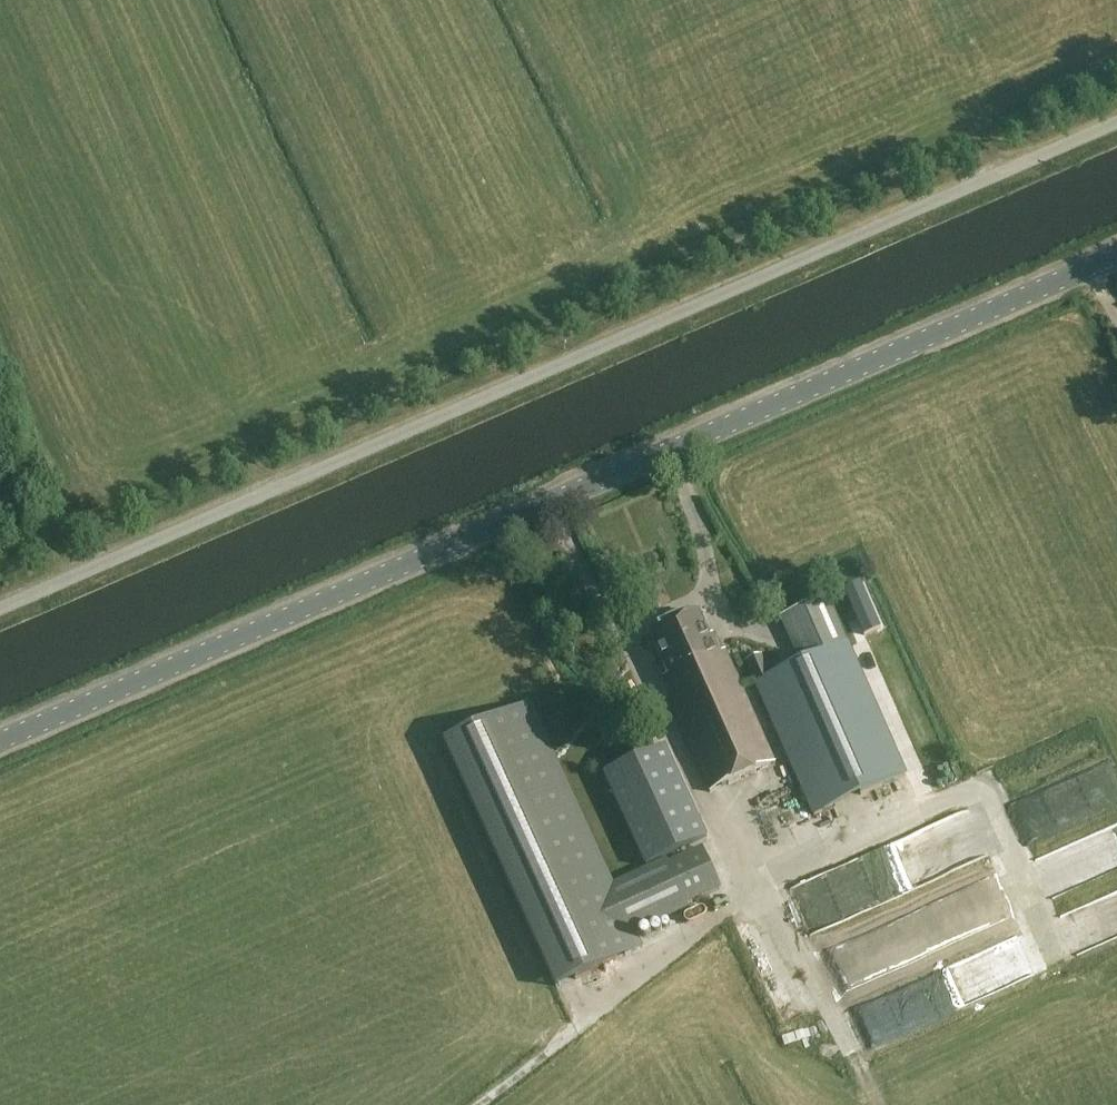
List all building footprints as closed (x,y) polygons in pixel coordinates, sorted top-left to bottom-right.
[(848,643),(828,599),(782,619),(801,664),(771,677),(762,655),(747,661),(815,815),(906,775),(848,643)] [(710,638),(699,615),(651,636),(669,678),(665,680),(671,694),(673,709),(710,792),(775,763),(726,652),(721,654),(713,636),(710,638)] [(556,989),(643,949),(636,934),(689,909),(688,906),(722,890),(703,848),(668,864),(666,860),(614,884),(531,704),(444,744),(556,989)] [(661,739),(597,768),(641,863),(705,834),(661,739)] [(1064,927),(1073,955),(1116,941),(1116,909),(1064,927)]
